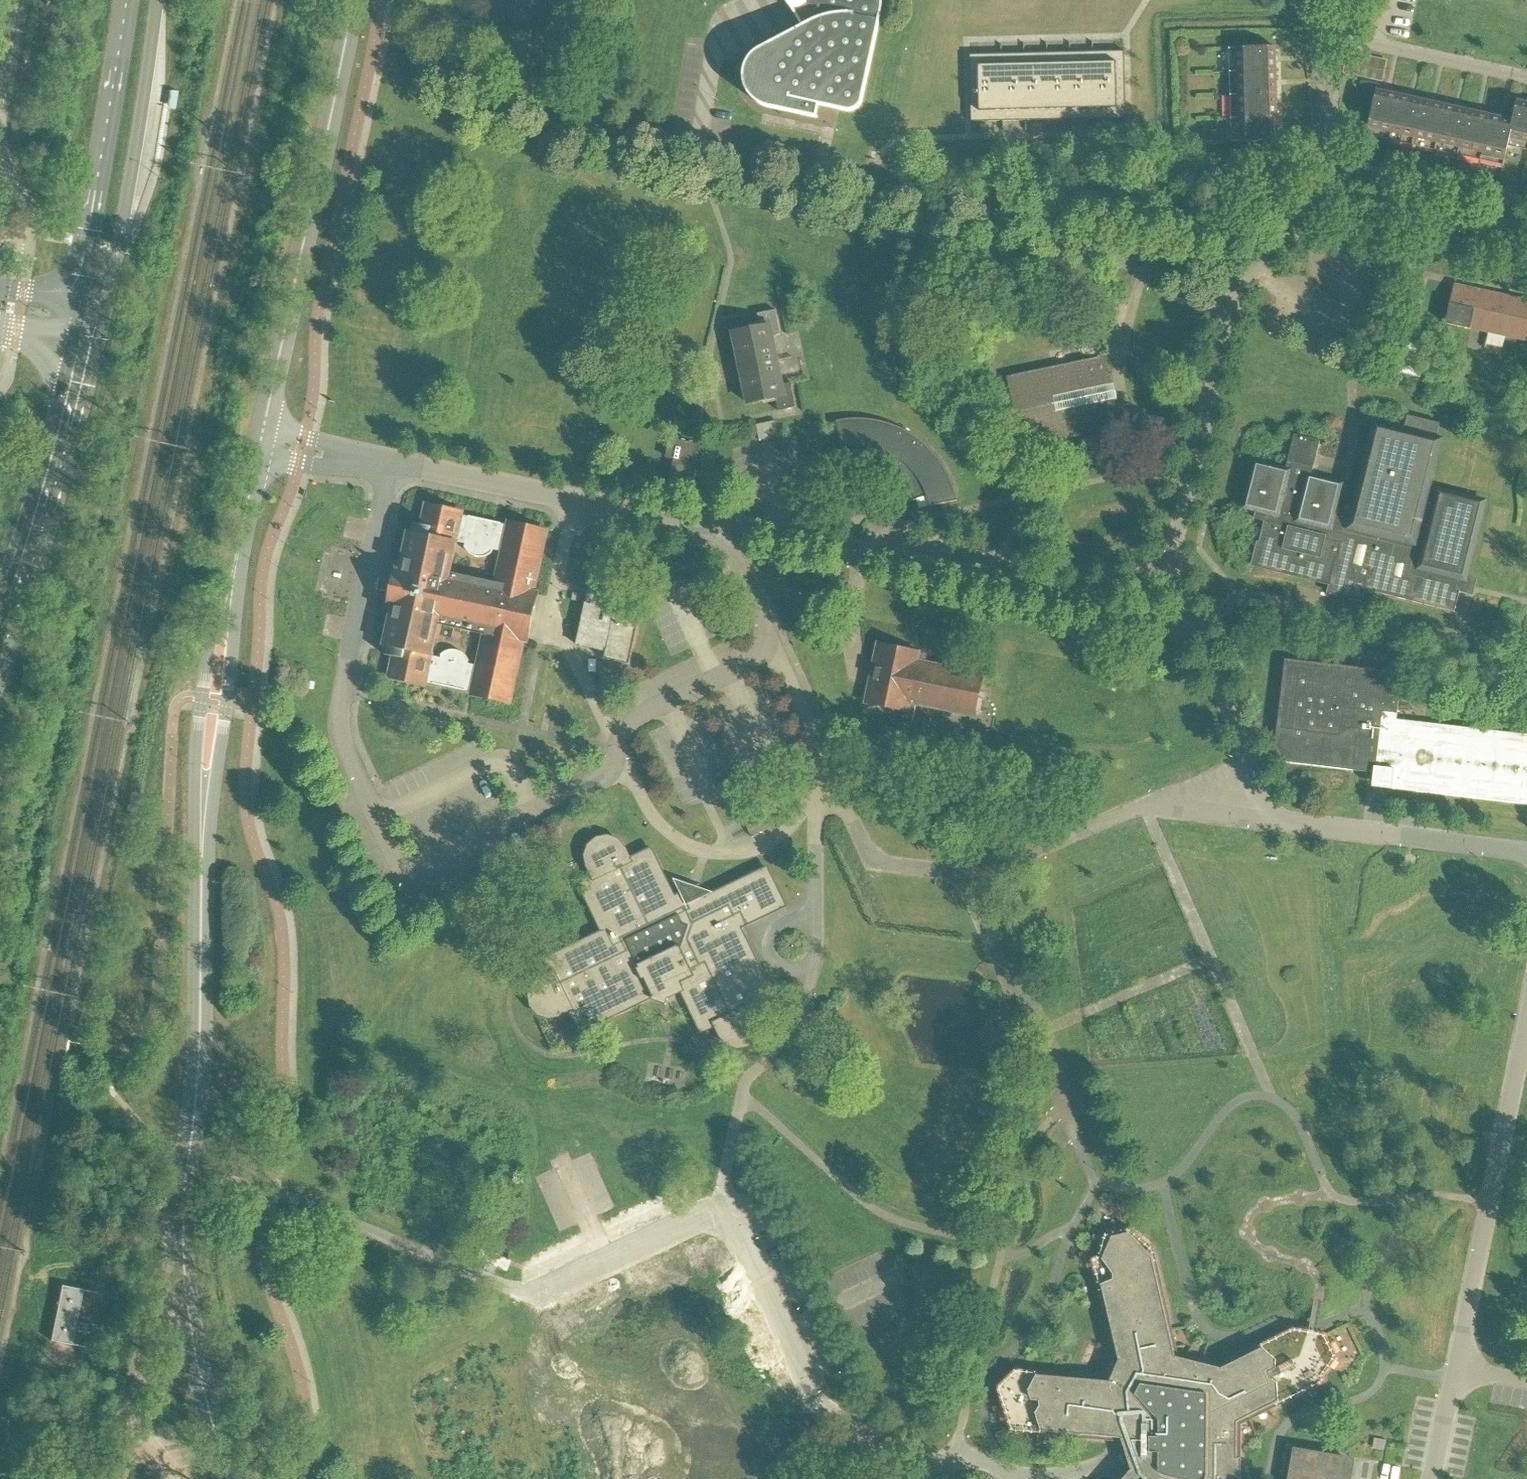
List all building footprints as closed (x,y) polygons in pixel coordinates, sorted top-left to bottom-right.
[(759,50),(756,52),(752,56),(750,59),(748,62),(747,65),(745,68),(745,71),(744,77),(744,82),(745,85),(746,88),(747,92),(749,95),(751,98),(756,102),(758,104),(763,106),(769,108),(817,119),(820,106),(847,112),(850,112),(853,111),(857,109),(858,109),(859,107),(862,104),(863,101),(882,10),(883,6),(883,3),(882,0),(785,0),(787,4),(790,6),(794,8),(798,8),(802,7),(804,6),(812,21),(759,50)] [(405,47),(407,41),(394,38),(393,44),(405,47)] [(1229,49),(1230,72),(1277,71),(1276,48),(1229,49)] [(1116,52),(1092,53),(1093,85),(1117,84),(1117,74),(1117,63),(1116,52)] [(1124,52),(1116,52),(1117,63),(1125,63),(1124,52)] [(1069,53),(1046,54),(1047,86),(1070,86),(1069,53)] [(1092,53),(1069,53),(1070,86),(1093,85),(1092,53)] [(1343,73),(1383,82),(1388,62),(1348,53),(1343,73)] [(1024,54),(1001,55),(1002,87),(1024,87),(1024,54)] [(1046,54),(1024,54),(1024,87),(1047,86),(1046,54)] [(978,55),(970,56),(970,66),(978,66),(978,55)] [(1001,55),(978,55),(978,66),(979,77),(979,88),(1002,87),(1001,55)] [(1125,63),(1117,63),(1117,74),(1125,73),(1125,63)] [(978,66),(970,66),(970,77),(979,77),(978,66)] [(1230,72),(1231,96),(1277,95),(1277,71),(1230,72)] [(1125,73),(1117,74),(1117,84),(1125,84),(1125,73)] [(979,77),(970,77),(971,88),(979,88),(979,77)] [(1367,136),(1390,141),(1400,96),(1381,92),(1381,89),(1381,88),(1381,87),(1380,86),(1379,85),(1365,82),(1364,82),(1363,82),(1362,82),(1361,83),(1361,84),(1360,85),(1356,106),(1356,107),(1356,108),(1357,109),(1358,110),(1372,113),(1367,136)] [(1117,84),(1093,85),(1094,120),(1118,120),(1118,106),(1117,95),(1117,84)] [(1125,84),(1117,84),(1117,95),(1126,95),(1125,84)] [(1093,85),(1070,86),(1071,121),(1094,120),(1093,85)] [(1047,86),(1024,87),(1025,122),(1048,121),(1047,86)] [(1070,86),(1047,86),(1048,121),(1071,121),(1070,86)] [(1002,87),(979,88),(979,99),(979,110),(980,123),(1002,122),(1002,87)] [(1024,87),(1002,87),(1002,122),(1025,122),(1024,87)] [(979,88),(971,88),(971,99),(979,99),(979,88)] [(1126,95),(1117,95),(1118,106),(1126,106),(1126,95)] [(1231,96),(1231,119),(1278,118),(1277,95),(1231,96)] [(1390,141),(1412,146),(1422,101),(1400,96),(1390,141)] [(979,99),(971,99),(971,110),(979,110),(979,99)] [(1412,146),(1435,151),(1445,106),(1422,101),(1412,146)] [(1526,151),(1526,104),(1517,101),(1513,121),(1507,147),(1508,147),(1526,151)] [(1126,106),(1118,106),(1118,120),(1126,119),(1126,106)] [(1435,151),(1458,156),(1468,111),(1445,106),(1435,151)] [(979,110),(971,110),(971,123),(980,123),(979,110)] [(1458,156),(1481,161),(1491,116),(1468,111),(1458,156)] [(1504,166),(1508,147),(1507,147),(1513,121),(1491,116),(1481,161),(1504,166)] [(1278,118),(1231,119),(1232,143),(1264,142),(1264,147),(1271,147),(1271,142),(1278,142),(1278,118)] [(1454,285),(1445,325),(1471,330),(1471,329),(1526,342),(1526,301),(1454,285)] [(776,399),(779,412),(796,408),(791,383),(783,385),(773,337),(781,335),(776,311),(758,314),(761,327),(734,333),(748,404),(776,399)] [(1429,344),(1406,338),(1397,373),(1421,379),(1429,344)] [(1135,507),(1114,447),(1111,448),(1108,439),(1107,436),(1107,429),(1109,428),(1104,366),(1072,368),(1073,371),(1049,376),(1048,374),(1019,384),(1032,422),(1020,427),(1031,456),(1033,486),(1046,485),(1051,540),(1083,538),(1082,530),(1089,530),(1088,519),(1089,519),(1104,515),(1105,517),(1135,507)] [(1255,466),(1246,507),(1256,509),(1254,519),(1264,522),(1254,565),(1331,584),(1330,588),(1346,592),(1345,598),(1362,602),(1364,590),(1413,602),(1455,613),(1460,592),(1467,594),(1471,579),(1464,577),(1482,503),(1440,493),(1438,501),(1422,497),(1440,424),(1408,416),(1402,435),(1378,429),(1356,512),(1352,511),(1348,504),(1340,509),(1333,508),(1338,485),(1315,480),(1316,475),(1311,474),(1315,456),(1318,441),(1292,435),(1285,468),(1279,467),(1278,471),(1255,466)] [(937,456),(933,451),(929,447),(925,444),(920,440),(916,437),(911,434),(906,431),(901,428),(896,426),(891,424),(886,423),(882,422),(877,421),(872,420),(867,419),(861,419),(856,419),(851,419),(846,420),(841,420),(836,421),(842,451),(843,450),(843,448),(853,447),(854,464),(855,464),(855,462),(859,462),(863,462),(867,462),(871,463),(875,464),(879,465),(882,467),(886,468),(889,470),(892,472),(894,474),(898,477),(901,480),(904,483),(906,486),(909,490),(911,493),(912,497),(913,500),(911,501),(912,502),(928,496),(931,505),(929,506),(929,507),(958,501),(957,496),(955,490),(954,485),(951,480),(949,474),(946,470),(943,465),(940,460),(937,456)] [(756,426),(760,442),(779,438),(776,422),(756,426)] [(667,458),(675,460),(670,483),(696,488),(705,447),(671,440),(667,458)] [(397,569),(394,583),(384,581),(381,592),(392,594),(389,608),(395,609),(387,646),(388,646),(385,656),(396,658),(391,679),(424,686),(425,683),(474,694),(474,696),(509,704),(523,641),(528,642),(538,595),(533,594),(546,531),(511,523),(510,526),(461,515),(461,513),(428,506),(424,526),(414,524),(411,534),(403,571),(397,569)] [(605,660),(631,666),(641,616),(646,591),(591,580),(577,646),(579,646),(607,652),(605,660)] [(1297,623),(1276,618),(1274,628),(1294,633),(1297,623)] [(868,703),(905,711),(903,721),(913,723),(917,703),(975,715),(983,678),(925,665),(927,656),(917,654),(918,653),(880,645),(868,703)] [(1285,660),(1273,762),(1351,771),(1352,762),(1375,764),(1373,782),(1387,784),(1386,789),(1526,805),(1526,736),(1396,721),(1402,673),(1285,660)] [(532,996),(534,1006),(540,1013),(550,1017),(559,1015),(570,1010),(581,1032),(653,997),(654,999),(660,1001),(665,1003),(668,994),(680,988),(702,1033),(717,1026),(722,1036),(729,1044),(738,1047),(748,1045),(756,1038),(759,1029),(757,1019),(752,1009),(774,998),(758,964),(749,946),(740,928),(767,915),(771,923),(789,914),(767,869),(695,903),(693,899),(684,903),(680,895),(675,898),(652,849),(630,860),(625,849),(618,842),(608,839),(599,840),(591,847),(588,856),(590,866),(595,877),(579,884),(603,932),(546,960),(553,975),(543,980),(535,987),(532,996)] [(1091,1259),(1114,1360),(1107,1377),(1016,1369),(997,1387),(1011,1433),(1118,1442),(1126,1469),(1117,1478),(1235,1478),(1242,1425),(1325,1383),(1324,1376),(1337,1357),(1325,1333),(1293,1328),(1221,1364),(1178,1353),(1154,1249),(1130,1228),(1103,1234),(1098,1256),(1091,1259)] [(51,1341),(72,1345),(83,1291),(62,1286),(51,1341)] [(1343,1456),(1294,1448),(1289,1478),(1351,1478),(1340,1477),(1343,1456)]
